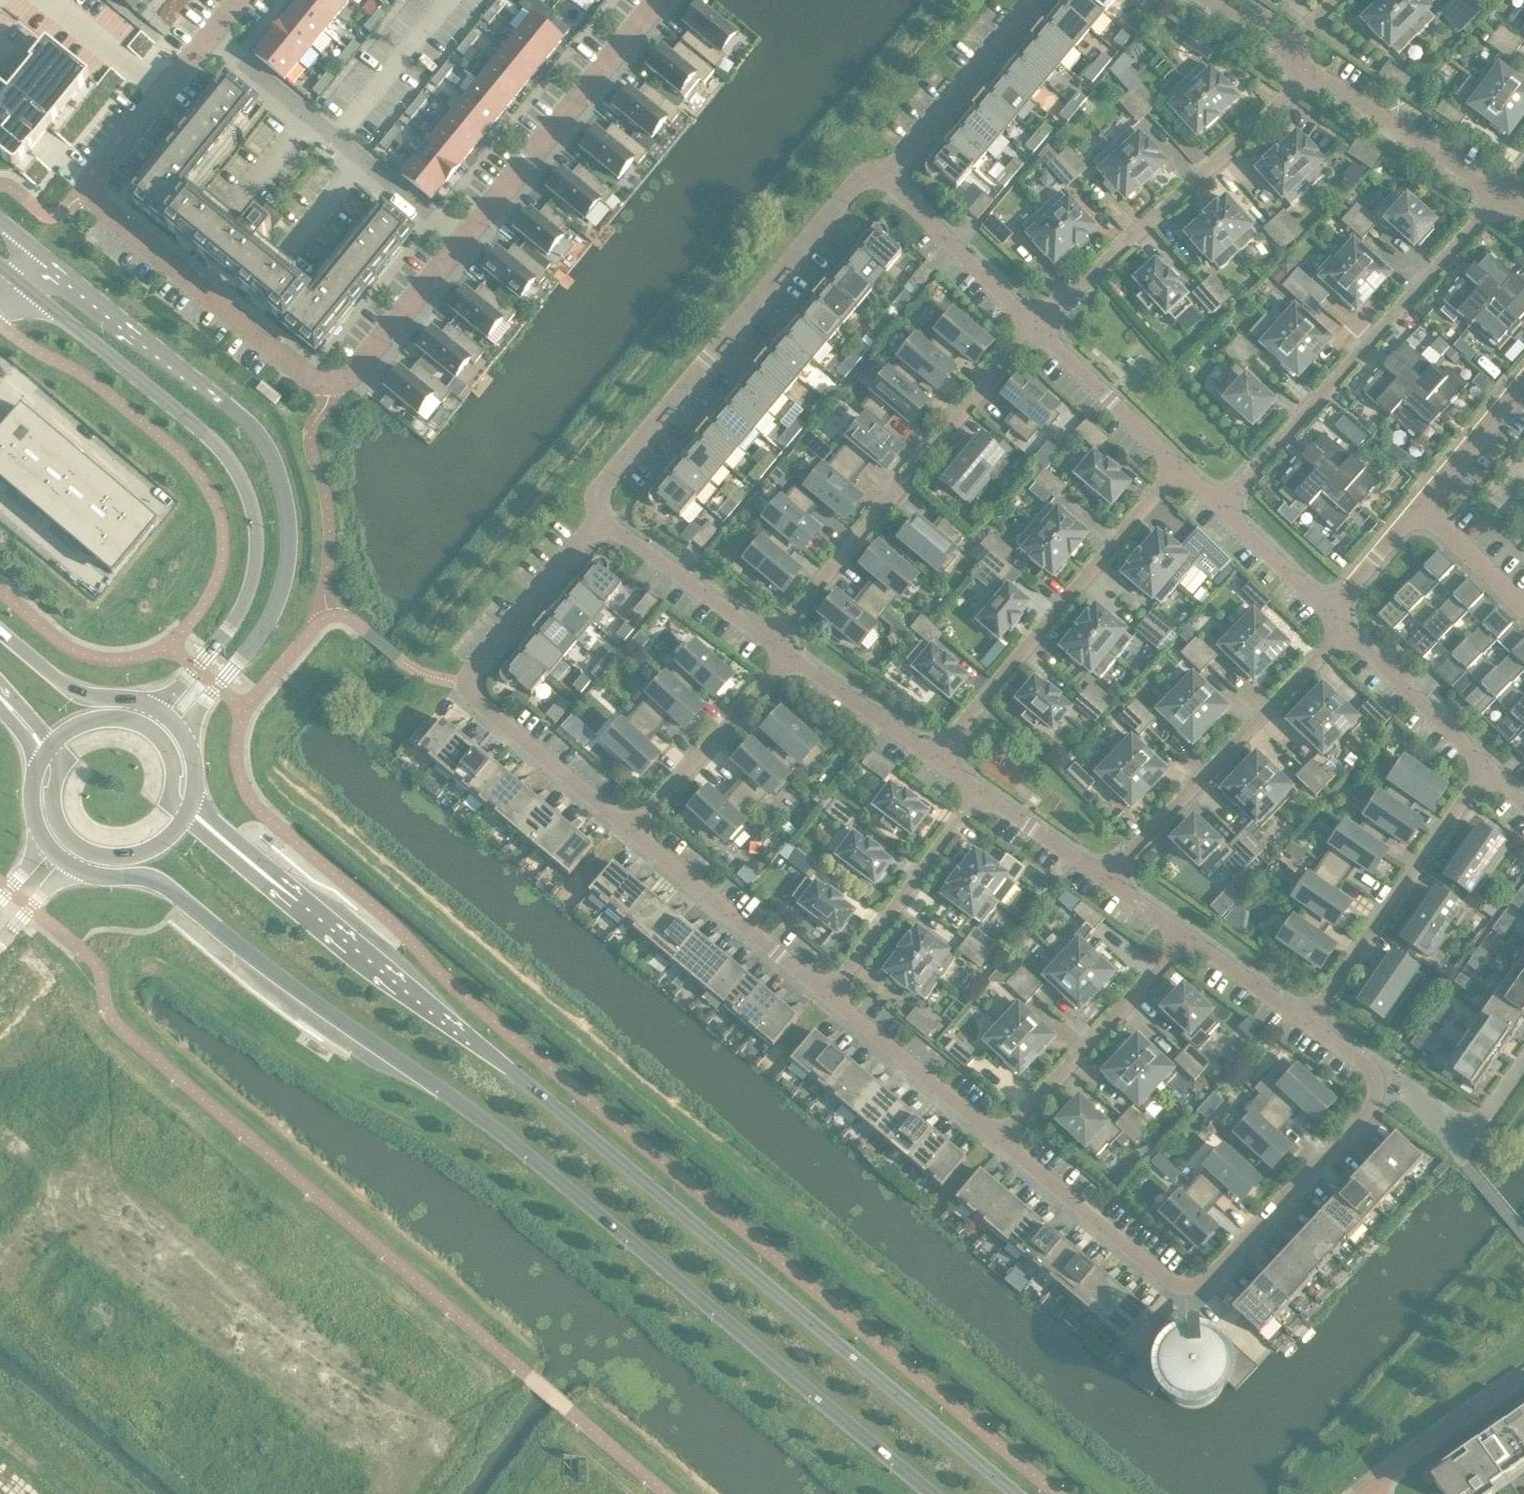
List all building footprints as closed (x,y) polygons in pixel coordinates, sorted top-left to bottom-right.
[(133,11),(142,0),(120,0),(133,11)] [(295,8),(324,32),(337,16),(317,0),(301,0),(295,8)] [(337,16),(350,0),(349,0),(317,0),(337,16)] [(498,0),(490,10),(497,15),(504,6),(498,0)] [(1060,6),(1089,30),(1103,13),(1087,0),(1065,0),(1060,6)] [(1103,13),(1115,0),(1087,0),(1103,13)] [(1130,18),(1124,25),(1134,33),(1155,8),(1145,0),(1130,18)] [(1399,53),(1402,51),(1405,48),(1407,45),(1416,37),(1381,0),(1380,0),(1382,2),(1363,20),(1370,27),(1369,29),(1380,41),(1382,39),(1389,47),(1390,46),(1398,54),(1399,53)] [(1417,36),(1420,33),(1423,31),(1426,28),(1435,19),(1427,11),(1427,10),(1418,0),(1381,0),(1416,37),(1417,36)] [(1469,22),(1478,13),(1465,0),(1455,0),(1451,4),(1469,22)] [(691,30),(682,40),(716,68),(726,56),(722,53),(737,35),(699,3),(683,23),(691,30)] [(1469,22),(1451,4),(1442,12),(1460,30),(1469,22)] [(1060,6),(1045,24),(1074,48),(1089,30),(1060,6)] [(1515,19),(1523,26),(1523,7),(1515,19)] [(295,8),(282,24),(311,48),(324,32),(295,8)] [(542,8),(534,18),(541,24),(549,14),(542,8)] [(379,9),(372,18),(378,23),(386,14),(379,9)] [(497,15),(490,10),(483,19),(489,24),(497,15)] [(549,14),(541,24),(548,29),(556,20),(549,14)] [(533,16),(519,33),(549,57),(562,41),(548,29),(541,24),(534,18),(533,16)] [(378,23),(372,18),(364,28),(370,33),(378,23)] [(269,39),(269,40),(298,64),(311,48),(282,24),(281,24),(269,39)] [(1045,24),(1031,40),(1060,65),(1074,48),(1045,24)] [(1494,34),(1517,51),(1523,42),(1501,25),(1494,34)] [(1113,41),(1121,48),(1131,36),(1123,29),(1113,41)] [(472,32),(464,41),(471,47),(478,37),(472,32)] [(519,33),(506,49),(536,73),(549,57),(519,33)] [(1207,58),(1214,48),(1193,34),(1186,44),(1207,58)] [(1517,51),(1494,34),(1487,44),(1510,61),(1517,51)] [(298,64),(269,40),(255,56),(285,80),(298,64)] [(354,40),(346,50),(352,55),(360,46),(354,40)] [(1031,40),(1016,59),(1045,83),(1060,65),(1031,40)] [(471,47),(464,41),(457,51),(463,56),(471,47)] [(663,47),(647,67),(686,99),(701,80),(705,83),(713,73),(680,45),(672,54),(663,47)] [(12,166),(13,166),(14,166),(14,167),(15,167),(15,166),(16,166),(17,166),(18,165),(38,141),(90,78),(54,49),(10,103),(0,95),(0,156),(12,166)] [(506,49),(493,65),(523,89),(536,73),(506,49)] [(352,55),(346,50),(338,59),(345,64),(352,55)] [(1093,64),(1102,71),(1111,60),(1103,53),(1093,64)] [(1016,59),(1002,75),(1031,100),(1045,83),(1016,59)] [(446,63),(439,73),(445,78),(453,69),(446,63)] [(1102,71),(1093,64),(1084,76),(1092,83),(1102,71)] [(1192,73),(1183,81),(1218,119),(1218,118),(1216,116),(1235,99),(1229,92),(1231,90),(1219,77),(1217,79),(1210,72),(1202,64),(1201,65),(1200,65),(1197,67),(1195,70),(1192,73)] [(1522,115),(1523,112),(1523,83),(1522,82),(1520,84),(1513,79),(1513,78),(1500,68),(1500,69),(1493,64),(1479,83),(1522,115)] [(493,65),(480,81),(510,105),(523,89),(493,65)] [(1401,90),(1408,80),(1387,66),(1380,76),(1401,90)] [(328,72),(320,81),(326,87),(334,77),(328,72)] [(445,78),(439,73),(431,82),(437,88),(445,78)] [(1002,75),(986,94),(1016,118),(1031,100),(1002,75)] [(240,283),(238,286),(283,322),(282,324),(315,351),(412,233),(377,204),(310,286),(267,251),(264,255),(258,250),(283,219),(266,206),(242,236),(235,231),(238,228),(195,192),(263,110),(228,81),(131,200),(164,227),(165,226),(210,263),(213,260),(240,283)] [(326,87),(320,81),(312,91),(319,96),(326,87)] [(480,81),(467,96),(497,121),(510,105),(480,81)] [(1183,81),(1182,82),(1179,84),(1176,87),(1174,90),(1164,98),(1172,106),(1171,107),(1196,135),(1204,128),(1206,130),(1218,119),(1183,81)] [(1522,115),(1479,83),(1465,102),(1471,107),(1484,117),(1484,116),(1492,122),(1490,125),(1504,135),(1506,132),(1507,134),(1511,129),(1512,129),(1519,119),(1522,115)] [(1130,94),(1147,112),(1157,104),(1140,85),(1130,94)] [(630,88),(613,107),(652,139),(668,121),(671,124),(680,113),(646,86),(638,95),(630,88)] [(1069,103),(1077,110),(1087,99),(1078,92),(1069,103)] [(986,94),(973,110),(1002,135),(1016,118),(986,94)] [(1147,112),(1130,94),(1121,102),(1138,121),(1147,112)] [(420,95),(413,104),(419,110),(427,100),(420,95)] [(467,96),(454,112),(484,136),(497,121),(467,96)] [(1458,129),(1466,118),(1443,101),(1435,112),(1458,129)] [(1077,110),(1069,103),(1059,115),(1067,122),(1077,110)] [(419,110),(413,104),(405,114),(411,119),(419,110)] [(973,110),(957,129),(986,153),(1002,135),(973,110)] [(454,112),(441,128),(471,152),(484,136),(454,112)] [(1035,134),(1043,141),(1053,130),(1044,123),(1035,134)] [(596,127),(580,147),(618,179),(634,160),(637,164),(646,153),(612,125),(604,135),(596,127)] [(394,127),(387,136),(393,141),(401,132),(394,127)] [(441,128),(428,144),(458,168),(471,152),(441,128)] [(1131,128),(1130,129),(1127,131),(1124,134),(1121,137),(1112,145),(1145,181),(1164,164),(1157,156),(1159,154),(1148,142),(1146,144),(1139,136),(1138,137),(1131,128)] [(972,170),(986,153),(957,129),(943,145),(972,170)] [(1043,141),(1035,134),(1025,146),(1033,153),(1043,141)] [(1278,152),(1276,150),(1275,150),(1310,188),(1319,180),(1323,178),(1325,175),(1328,172),(1328,171),(1321,163),(1321,162),(1315,155),(1317,153),(1305,140),(1303,142),(1297,135),(1278,152)] [(393,141),(387,136),(379,145),(385,151),(393,141)] [(1370,167),(1378,157),(1357,143),(1349,153),(1370,167)] [(428,144),(415,160),(445,184),(446,183),(458,169),(457,169),(458,168),(428,144)] [(943,145),(927,164),(927,165),(926,167),(925,169),(925,171),(926,173),(927,175),(928,177),(930,178),(932,179),(934,179),(936,179),(938,178),(940,177),(941,176),(956,189),(972,170),(943,145)] [(1112,145),(1103,154),(1099,156),(1097,159),(1094,161),(1093,162),(1101,171),(1100,171),(1107,179),(1105,181),(1116,193),(1118,191),(1125,199),(1145,181),(1112,145)] [(1059,158),(1076,177),(1085,168),(1068,150),(1059,158)] [(1291,206),(1300,197),(1301,196),(1304,194),(1306,192),(1309,189),(1310,188),(1275,150),(1263,161),(1265,163),(1257,170),(1282,198),(1283,197),(1291,206)] [(1005,169),(1014,176),(1023,165),(1015,158),(1005,169)] [(1076,177),(1059,158),(1050,167),(1067,185),(1076,177)] [(445,184),(415,160),(402,176),(431,200),(445,184)] [(1356,162),(1341,177),(1352,187),(1366,173),(1356,162)] [(544,190),(543,191),(581,221),(596,203),(600,206),(610,195),(575,167),(566,177),(559,172),(553,179),(550,177),(541,187),(544,190)] [(1014,176),(1005,169),(996,181),(1004,188),(1014,176)] [(1044,206),(1041,209),(1075,248),(1088,237),(1086,235),(1093,228),(1068,200),(1068,201),(1060,192),(1051,201),(1050,201),(1047,204),(1044,206)] [(1419,246),(1434,230),(1430,228),(1433,225),(1407,201),(1406,202),(1395,192),(1384,204),(1382,201),(1370,215),(1357,204),(1341,221),(1362,240),(1378,223),(1386,231),(1391,226),(1413,246),(1416,243),(1419,246)] [(977,220),(993,201),(983,193),(967,212),(977,220)] [(1216,204),(1204,215),(1231,245),(1231,244),(1239,253),(1240,252),(1243,249),(1246,247),(1248,244),(1258,235),(1250,227),(1251,227),(1226,199),(1218,206),(1216,204)] [(530,208),(513,229),(548,258),(565,237),(558,232),(566,222),(546,205),(538,215),(530,208)] [(1041,209),(1032,218),(1028,221),(1025,223),(1023,226),(1022,227),(1030,235),(1029,236),(1036,243),(1034,245),(1045,258),(1047,256),(1054,263),(1073,246),(1075,248),(1041,209)] [(1275,221),(1291,240),(1301,231),(1284,213),(1275,221)] [(1214,260),(1217,264),(1219,263),(1221,262),(1224,260),(1226,257),(1227,255),(1224,251),(1231,245),(1204,215),(1203,215),(1205,217),(1186,234),(1193,242),(1191,244),(1203,256),(1205,254),(1211,262),(1214,260)] [(993,217),(984,226),(1002,244),(1011,235),(993,217)] [(1291,240),(1275,221),(1265,229),(1282,248),(1291,240)] [(901,254),(886,242),(887,241),(888,239),(888,237),(888,235),(888,233),(887,231),(885,229),(884,228),(882,227),(880,227),(878,227),(876,227),(874,228),(872,230),(856,249),(885,273),(901,254)] [(1337,261),(1372,292),(1375,289),(1383,280),(1388,275),(1386,273),(1388,271),(1375,259),(1373,262),(1366,255),(1354,244),(1348,239),(1340,248),(1345,253),(1337,261)] [(497,248),(480,269),(520,301),(536,282),(539,285),(548,273),(514,245),(506,255),(497,248)] [(856,249),(842,266),(872,290),(885,273),(856,249)] [(1493,301),(1515,277),(1487,252),(1465,276),(1493,301)] [(1514,260),(1523,267),(1523,266),(1523,255),(1521,252),(1514,260)] [(1372,292),(1337,261),(1332,257),(1316,274),(1322,280),(1334,291),(1334,290),(1342,297),(1339,299),(1352,311),(1354,308),(1356,310),(1360,305),(1361,305),(1369,296),(1368,296),(1372,292)] [(1155,263),(1150,267),(1148,269),(1144,272),(1140,276),(1136,280),(1145,290),(1136,298),(1148,312),(1157,304),(1166,314),(1167,313),(1175,322),(1193,306),(1184,297),(1185,296),(1175,285),(1178,283),(1168,271),(1165,274),(1155,263)] [(917,291),(933,272),(923,264),(908,283),(917,291)] [(842,266),(827,284),(856,308),(872,290),(842,266)] [(1290,278),(1311,297),(1319,288),(1298,269),(1290,278)] [(1493,301),(1465,276),(1443,301),(1471,326),(1493,301)] [(1203,285),(1220,304),(1230,296),(1213,277),(1203,285)] [(1493,301),(1521,326),(1523,322),(1523,285),(1515,277),(1493,301)] [(1311,297),(1290,278),(1282,287),(1303,306),(1311,297)] [(842,325),(856,308),(827,284),(813,300),(842,325)] [(1220,304),(1203,285),(1194,294),(1211,313),(1220,304)] [(465,289),(449,308),(487,340),(501,322),(504,325),(514,312),(500,301),(492,311),(465,289)] [(895,301),(903,308),(913,296),(905,289),(895,301)] [(813,300),(798,319),(827,343),(842,325),(813,300)] [(1493,301),(1471,326),(1499,351),(1521,326),(1493,301)] [(1424,302),(1416,311),(1424,319),(1433,309),(1424,302)] [(1279,327),(1313,358),(1316,354),(1317,354),(1325,345),(1324,345),(1329,340),(1327,339),(1329,336),(1317,325),(1314,327),(1307,321),(1307,320),(1295,310),(1289,305),(1281,314),(1286,319),(1279,327)] [(875,324),(884,332),(893,320),(885,313),(875,324)] [(927,349),(947,366),(959,351),(974,363),(989,345),(954,315),(951,318),(946,314),(936,326),(941,330),(938,333),(939,334),(927,349)] [(798,319),(784,335),(813,360),(827,343),(798,319)] [(884,332),(875,324),(866,336),(874,343),(884,332)] [(1313,358),(1279,327),(1271,335),(1266,330),(1258,340),(1264,345),(1263,345),(1275,356),(1276,356),(1283,362),(1281,365),(1293,376),(1296,374),(1297,375),(1302,370),(1302,371),(1310,362),(1310,361),(1313,358)] [(433,328),(416,347),(455,380),(472,360),(469,358),(477,349),(456,332),(448,341),(433,328)] [(1258,426),(1273,410),(1269,407),(1272,404),(1249,384),(1254,379),(1245,371),(1261,354),(1239,334),(1223,352),(1236,364),(1224,377),(1226,379),(1216,391),(1227,401),(1226,402),(1252,426),(1255,423),(1258,426)] [(784,335),(768,354),(798,378),(813,360),(784,335)] [(1439,337),(1430,348),(1441,357),(1450,346),(1439,337)] [(947,366),(927,349),(917,340),(889,374),(910,391),(922,376),(937,389),(952,370),(947,366)] [(1383,367),(1411,392),(1433,367),(1405,342),(1383,367)] [(846,359),(854,366),(864,355),(856,348),(846,359)] [(1451,348),(1444,356),(1455,365),(1462,357),(1451,348)] [(768,354),(755,370),(784,395),(798,378),(768,354)] [(854,366),(846,359),(836,371),(845,378),(854,366)] [(400,368),(384,387),(418,415),(433,397),(437,400),(446,389),(417,365),(408,375),(400,368)] [(1411,392),(1383,367),(1361,391),(1389,416),(1411,392)] [(1411,392),(1439,417),(1468,385),(1449,368),(1442,375),(1433,367),(1411,392)] [(755,370),(739,389),(768,413),(784,395),(755,370)] [(910,391),(889,374),(860,408),(881,425),(894,410),(909,422),(924,403),(910,391)] [(1048,428),(1059,416),(1054,412),(1056,409),(1021,379),(1005,397),(1020,410),(1007,425),(1028,443),(1028,442),(1027,441),(1040,426),(1041,427),(1043,424),(1048,428)] [(256,389),(275,405),(281,397),(273,390),(270,388),(262,382),(256,389)] [(821,398),(830,405),(839,394),(831,387),(821,398)] [(754,430),(768,413),(739,389),(725,405),(754,430)] [(1411,392),(1389,416),(1417,442),(1439,417),(1411,392)] [(830,405),(821,398),(812,410),(820,417),(830,405)] [(739,448),(754,430),(725,405),(710,424),(739,448)] [(0,434),(0,482),(113,578),(159,524),(46,428),(22,408),(0,434)] [(1344,417),(1334,427),(1358,448),(1367,438),(1344,417)] [(787,429),(796,436),(806,425),(797,418),(787,429)] [(838,456),(858,472),(870,457),(885,469),(900,451),(865,421),(849,439),(851,440),(838,456)] [(1096,449),(1105,440),(1087,422),(1078,431),(1096,449)] [(1369,422),(1363,429),(1371,436),(1377,429),(1369,422)] [(725,465),(739,448),(710,424),(696,440),(725,465)] [(796,436),(787,429),(778,441),(786,448),(796,436)] [(801,441),(827,459),(835,447),(810,429),(801,441)] [(1302,458),(1330,483),(1352,458),(1324,433),(1302,458)] [(967,503),(1011,450),(994,435),(987,444),(978,437),(941,481),(967,503)] [(710,483),(725,465),(696,440),(681,459),(710,483)] [(1392,443),(1385,451),(1401,465),(1408,457),(1392,443)] [(758,464),(767,471),(776,460),(768,453),(758,464)] [(858,472),(838,456),(825,471),(824,470),(808,488),(844,518),(859,500),(845,488),(858,472)] [(1111,505),(1115,500),(1117,498),(1121,494),(1124,489),(1128,485),(1116,475),(1119,472),(1107,462),(1105,465),(1093,456),(1077,475),(1087,484),(1084,488),(1098,500),(1101,496),(1111,505)] [(1330,483),(1302,458),(1280,482),(1308,507),(1330,483)] [(1352,458),(1330,483),(1358,508),(1380,483),(1352,458)] [(696,500),(710,483),(681,459),(667,475),(696,500)] [(767,471),(758,464),(749,476),(757,483),(767,471)] [(1055,497),(1064,488),(1044,471),(1036,481),(1055,497)] [(667,475),(651,494),(650,495),(649,497),(649,499),(649,501),(649,503),(650,505),(652,507),(653,508),(655,509),(657,509),(659,509),(661,508),(663,507),(665,506),(680,519),(696,500),(667,475)] [(1358,508),(1330,483),(1308,507),(1336,532),(1358,508)] [(776,529),(796,546),(801,550),(817,532),(802,520),(816,504),(795,486),(766,520),(776,529)] [(729,499),(737,506),(747,495),(739,488),(729,499)] [(737,506),(729,499),(719,511),(728,518),(737,506)] [(1099,503),(1092,511),(1107,523),(1114,514),(1099,503)] [(1048,504),(1040,514),(1039,514),(1037,517),(1035,520),(1033,523),(1032,524),(1071,557),(1082,544),(1080,542),(1086,534),(1058,510),(1057,511),(1048,504)] [(1291,506),(1283,514),(1291,522),(1299,513),(1291,506)] [(945,518),(932,534),(917,522),(902,540),(937,570),(940,567),(945,571),(955,559),(950,555),(966,536),(945,518)] [(701,549),(717,530),(707,522),(691,541),(701,549)] [(1032,524),(1024,533),(1023,534),(1020,536),(1018,539),(1016,542),(1016,543),(1024,550),(1024,551),(1031,557),(1030,560),(1043,570),(1045,568),(1052,575),(1069,555),(1071,557),(1032,524)] [(1312,527),(1303,537),(1325,557),(1334,547),(1312,527)] [(796,546),(776,529),(764,544),(763,543),(760,546),(755,542),(745,554),(750,558),(747,561),(783,591),(798,573),(784,560),(796,546)] [(1178,585),(1185,576),(1188,574),(1189,572),(1191,570),(1192,568),(1193,567),(1194,566),(1191,564),(1202,553),(1211,544),(1197,530),(1179,549),(1167,538),(1165,540),(1157,534),(1141,553),(1139,552),(1138,552),(1178,585)] [(983,545),(1002,561),(1010,551),(991,535),(983,545)] [(1220,570),(1229,561),(1211,544),(1202,553),(1220,570)] [(1002,561),(983,545),(992,553),(984,563),(1003,579),(1011,569),(1002,561)] [(865,594),(885,611),(898,595),(899,596),(915,578),(879,548),(864,566),(878,579),(865,594)] [(1177,586),(1178,585),(1138,552),(1128,565),(1130,567),(1123,574),(1152,598),(1161,605),(1169,595),(1170,595),(1173,592),(1175,589),(1177,586)] [(1438,553),(1408,584),(1423,599),(1437,585),(1451,599),(1468,582),(1438,553)] [(622,588),(607,575),(607,574),(608,572),(609,570),(609,568),(608,566),(607,564),(606,563),(604,561),(602,561),(600,560),(598,560),(596,561),(594,562),(593,563),(577,583),(606,607),(622,588)] [(1261,611),(1270,601),(1250,582),(1241,591),(1261,611)] [(1497,610),(1468,582),(1451,599),(1437,613),(1453,628),(1467,614),(1481,627),(1497,610)] [(577,583),(563,599),(592,623),(606,607),(577,583)] [(1377,616),(1392,630),(1407,615),(1422,629),(1437,613),(1423,599),(1408,584),(1377,616)] [(979,622),(984,626),(986,628),(990,631),(994,635),(999,639),(1009,627),(1012,630),(1021,618),(1018,615),(1028,604),(1008,587),(999,598),(996,595),(984,608),(988,612),(979,622)] [(658,601),(648,593),(632,612),(642,620),(658,601)] [(885,611),(865,594),(852,609),(838,597),(822,616),(858,645),(873,627),(872,626),(885,611)] [(563,599),(547,618),(577,642),(592,623),(563,599)] [(1116,659),(1117,658),(1118,657),(1120,655),(1122,652),(1124,649),(1132,639),(1124,632),(1124,631),(1096,607),(1089,615),(1087,613),(1077,626),(1116,659)] [(1232,626),(1270,663),(1282,651),(1282,650),(1286,646),(1285,644),(1287,641),(1275,629),(1272,632),(1265,625),(1266,625),(1254,614),(1248,609),(1232,626)] [(1497,610),(1481,627),(1466,642),(1481,656),(1496,641),(1510,655),(1523,641),(1523,636),(1497,610)] [(1145,621),(1165,637),(1173,627),(1153,611),(1145,621)] [(1406,645),(1422,660),(1437,645),(1450,658),(1466,642),(1453,628),(1437,613),(1422,629),(1406,645)] [(547,618),(534,634),(563,658),(577,642),(547,618)] [(932,645),(940,635),(921,619),(913,628),(932,645)] [(1165,637),(1145,621),(1137,631),(1157,647),(1165,637)] [(615,635),(624,642),(634,630),(625,623),(615,635)] [(1100,678),(1100,677),(1103,675),(1106,672),(1108,668),(1116,659),(1077,626),(1076,626),(1078,628),(1062,648),(1069,654),(1068,656),(1081,667),(1083,665),(1090,672),(1091,671),(1100,678)] [(1270,663),(1232,626),(1215,643),(1221,648),(1232,660),(1233,659),(1240,666),(1237,669),(1250,681),(1252,678),(1254,680),(1258,675),(1259,675),(1270,663)] [(534,634),(518,653),(547,677),(563,658),(534,634)] [(1189,645),(1209,665),(1217,656),(1197,636),(1189,645)] [(1510,655),(1496,670),(1511,685),(1523,672),(1523,641),(1510,655)] [(949,698),(953,693),(955,691),(959,687),(962,683),(966,678),(954,668),(957,665),(945,656),(943,659),(931,649),(931,650),(921,642),(906,661),(915,668),(915,669),(925,678),(922,681),(936,693),(939,689),(949,698)] [(1436,673),(1451,688),(1466,673),(1480,686),(1496,670),(1481,656),(1466,642),(1450,658),(1436,673)] [(667,679),(686,697),(700,683),(713,696),(730,678),(696,647),(693,649),(688,645),(677,657),(682,661),(679,664),(681,665),(667,679)] [(1209,665),(1189,645),(1180,654),(1201,674),(1209,665)] [(601,662),(609,669),(619,657),(610,650),(601,662)] [(518,653),(502,672),(516,683),(532,696),(547,677),(518,653)] [(609,669),(601,662),(591,673),(599,680),(609,669)] [(1480,717),(1495,702),(1509,715),(1523,700),(1523,698),(1511,685),(1496,670),(1480,686),(1465,702),(1480,717)] [(1176,694),(1209,726),(1221,714),(1225,709),(1224,707),(1226,705),(1214,693),(1211,695),(1204,689),(1205,688),(1193,677),(1193,678),(1187,672),(1178,681),(1183,686),(1176,694)] [(572,686),(581,693),(590,681),(582,674),(572,686)] [(637,711),(656,729),(670,714),(684,727),(700,710),(686,697),(667,679),(666,678),(664,681),(659,677),(648,688),(653,693),(650,696),(651,697),(637,711)] [(1034,680),(1030,685),(1028,687),(1025,691),(1022,696),(1018,700),(1028,709),(1020,718),(1034,730),(1042,721),(1052,729),(1069,709),(1058,700),(1060,697),(1048,687),(1046,690),(1034,680)] [(1084,695),(1103,711),(1111,701),(1092,685),(1084,695)] [(1306,704),(1339,736),(1347,729),(1352,733),(1361,724),(1355,719),(1355,718),(1344,707),(1343,708),(1336,701),(1339,698),(1326,686),(1324,689),(1322,687),(1318,692),(1317,692),(1306,704)] [(1209,726),(1176,694),(1171,689),(1154,706),(1160,711),(1160,712),(1171,723),(1172,723),(1179,729),(1176,732),(1188,744),(1191,741),(1192,743),(1197,738),(1209,726)] [(1103,711),(1084,695),(1076,704),(1095,720),(1103,711)] [(545,716),(555,724),(571,705),(561,697),(545,716)] [(1381,728),(1391,719),(1370,699),(1361,708),(1381,728)] [(1127,708),(1148,728),(1156,720),(1136,700),(1127,708)] [(1509,745),(1523,730),(1523,700),(1509,715),(1494,730),(1509,745)] [(1339,736),(1306,704),(1294,716),(1294,717),(1290,721),(1291,723),(1289,725),(1301,737),(1304,735),(1310,742),(1322,753),(1328,758),(1337,749),(1332,744),(1339,736)] [(1148,728),(1127,708),(1119,717),(1140,737),(1148,728)] [(656,729),(637,711),(624,726),(622,725),(606,743),(640,774),(656,757),(642,744),(656,729)] [(766,758),(785,776),(798,762),(808,771),(824,754),(803,734),(808,729),(796,718),(792,723),(782,714),(765,731),(779,744),(766,758)] [(568,719),(563,727),(572,736),(578,730),(568,719)] [(436,765),(460,736),(443,721),(435,731),(425,723),(409,742),(436,765)] [(1115,757),(1148,790),(1160,777),(1164,772),(1163,771),(1165,768),(1153,756),(1150,759),(1143,752),(1144,752),(1131,740),(1126,735),(1109,752),(1115,757)] [(436,765),(452,779),(477,750),(460,736),(436,765)] [(736,790),(755,808),(768,793),(770,794),(772,792),(777,796),(788,784),(783,780),(786,777),(785,776),(766,758),(752,745),(736,763),(750,776),(736,790)] [(452,779),(469,793),(493,764),(477,750),(452,779)] [(885,779),(892,768),(872,754),(864,764),(885,779)] [(1239,773),(1278,810),(1294,793),(1288,788),(1289,787),(1277,776),(1277,777),(1270,770),(1272,767),(1260,755),(1257,758),(1256,756),(1251,761),(1239,773)] [(1148,790),(1115,757),(1107,765),(1102,760),(1093,769),(1099,775),(1110,786),(1117,793),(1115,795),(1127,807),(1130,805),(1131,806),(1136,801),(1136,802),(1148,790)] [(1303,768),(1324,788),(1332,779),(1311,759),(1303,768)] [(1087,791),(1096,782),(1075,762),(1066,772),(1087,791)] [(1380,798),(1418,825),(1418,824),(1403,813),(1414,798),(1429,808),(1443,789),(1405,762),(1380,798)] [(469,793),(485,807),(510,777),(493,764),(469,793)] [(1324,788),(1303,768),(1295,777),(1315,797),(1324,788)] [(1278,810),(1239,773),(1227,785),(1228,786),(1223,790),(1225,792),(1222,794),(1234,806),(1237,804),(1244,811),(1255,822),(1261,827),(1278,810)] [(485,807),(502,820),(526,791),(510,777),(485,807)] [(820,786),(809,797),(818,805),(828,794),(820,786)] [(920,823),(923,818),(927,813),(915,804),(917,801),(905,792),(903,795),(891,786),(875,807),(886,815),(880,823),(894,834),(900,826),(911,834),(915,829),(920,823)] [(755,808),(736,790),(722,805),(708,792),(692,810),(726,841),(728,839),(733,843),(744,831),(739,827),(742,824),(741,823),(755,808)] [(502,820),(518,834),(543,805),(526,791),(502,820)] [(1345,827),(1383,853),(1384,853),(1378,849),(1389,833),(1405,844),(1418,825),(1380,798),(1355,833),(1346,826),(1345,827)] [(848,827),(856,817),(835,802),(828,812),(848,827)] [(559,819),(543,805),(518,834),(535,848),(559,819)] [(576,833),(559,819),(535,848),(552,862),(576,833)] [(1257,857),(1236,837),(1228,846),(1220,837),(1215,842),(1193,821),(1190,824),(1187,820),(1172,836),(1176,839),(1173,842),(1199,866),(1200,865),(1210,876),(1221,864),(1223,867),(1236,854),(1248,866),(1257,857)] [(1383,853),(1345,827),(1343,830),(1338,826),(1329,839),(1334,843),(1332,846),(1333,847),(1322,864),(1343,878),(1354,862),(1370,873),(1383,853)] [(828,849),(838,856),(849,864),(846,868),(860,879),(863,875),(874,883),(878,878),(880,876),(883,872),(886,868),(890,863),(878,854),(880,850),(868,841),(865,844),(843,828),(828,849)] [(1472,895),(1505,847),(1477,828),(1444,875),(1472,895)] [(1236,837),(1257,857),(1265,848),(1245,829),(1236,837)] [(576,833),(552,862),(569,877),(593,848),(576,833)] [(788,844),(780,855),(790,863),(798,851),(788,844)] [(811,877),(818,867),(798,851),(791,862),(811,877)] [(957,872),(998,903),(1020,875),(1038,888),(1046,877),(1025,863),(1022,867),(1007,856),(998,867),(984,857),(983,859),(975,853),(959,873),(957,872)] [(607,908),(631,879),(613,864),(589,894),(607,908)] [(1296,898),(1334,925),(1347,906),(1331,895),(1343,878),(1322,864),(1310,880),(1309,879),(1296,898)] [(998,903),(957,872),(947,885),(949,887),(943,895),(973,917),(982,924),(990,913),(991,912),(994,910),(996,907),(997,904),(998,903)] [(846,921),(849,917),(853,912),(841,903),(843,900),(831,891),(828,894),(816,885),(816,886),(806,878),(792,898),(801,905),(801,906),(812,914),(809,918),(823,929),(826,925),(837,933),(841,928),(843,925),(846,921)] [(607,908),(623,922),(647,893),(631,879),(607,908)] [(1510,904),(1522,912),(1523,910),(1523,887),(1523,886),(1510,904)] [(1428,957),(1462,910),(1434,890),(1400,938),(1428,957)] [(623,922),(640,936),(664,907),(647,893),(623,922)] [(1334,925),(1296,898),(1295,899),(1306,907),(1295,922),(1294,922),(1292,925),(1287,921),(1277,934),(1283,938),(1280,941),(1294,951),(1291,956),(1304,965),(1307,960),(1319,968),(1332,948),(1317,937),(1328,921),(1333,925),(1334,925)] [(1094,931),(1105,919),(1081,903),(1073,911),(1094,931)] [(681,921),(664,907),(640,936),(656,950),(681,921)] [(1498,921),(1510,930),(1516,921),(1504,912),(1498,921)] [(697,935),(681,921),(656,950),(673,964),(697,935)] [(1510,930),(1498,921),(1491,930),(1504,939),(1510,930)] [(946,973),(948,969),(956,959),(946,952),(947,952),(917,929),(911,937),(909,936),(899,949),(940,980),(941,979),(942,978),(944,975),(946,973)] [(968,940),(988,956),(995,945),(975,930),(968,940)] [(673,964),(689,978),(714,948),(697,935),(673,964)] [(1062,960),(1096,991),(1107,979),(1112,974),(1110,972),(1112,970),(1100,958),(1097,961),(1090,954),(1091,954),(1079,943),(1073,938),(1057,955),(1062,960)] [(988,956),(968,940),(960,950),(980,966),(988,956)] [(1473,956),(1485,965),(1491,956),(1479,947),(1473,956)] [(730,962),(714,948),(689,978),(706,991),(730,962)] [(933,990),(940,980),(899,949),(899,950),(901,951),(886,972),(894,978),(892,980),(906,990),(907,988),(915,994),(916,993),(925,1000),(926,999),(927,998),(929,996),(931,993),(933,990)] [(1385,1020),(1418,972),(1390,953),(1357,1000),(1385,1020)] [(1485,965),(1473,956),(1466,965),(1478,974),(1485,965)] [(1096,991),(1062,960),(1054,968),(1049,963),(1040,972),(1046,978),(1058,989),(1065,995),(1063,998),(1075,1010),(1078,1007),(1079,1008),(1084,1004),(1096,991)] [(706,991),(722,1005),(747,976),(730,962),(706,991)] [(1506,980),(1523,993),(1523,966),(1519,963),(1506,980)] [(1014,975),(1035,994),(1043,986),(1022,966),(1014,975)] [(1454,983),(1466,991),(1472,982),(1460,974),(1454,983)] [(1035,994),(1014,975),(1006,984),(1026,1003),(1035,994)] [(722,1005),(739,1019),(763,990),(747,976),(722,1005)] [(1213,1004),(1218,998),(1195,979),(1190,984),(1213,1004)] [(1494,998),(1523,1019),(1523,993),(1506,980),(1494,998)] [(1208,1036),(1219,1024),(1208,1014),(1209,1013),(1183,989),(1180,992),(1177,989),(1163,1005),(1166,1008),(1163,1011),(1185,1031),(1181,1036),(1190,1044),(1174,1061),(1194,1081),(1211,1063),(1198,1051),(1211,1038),(1208,1036)] [(780,1004),(763,990),(739,1019),(756,1033),(780,1004)] [(1481,1016),(1512,1038),(1523,1021),(1523,1019),(1494,998),(1481,1016)] [(1435,1009),(1447,1018),(1453,1009),(1441,1000),(1435,1009)] [(1002,1024),(1036,1056),(1047,1043),(1052,1038),(1050,1037),(1052,1034),(1040,1022),(1037,1025),(1030,1018),(1031,1018),(1019,1007),(1013,1002),(997,1019),(1002,1024)] [(780,1004),(756,1033),(773,1048),(797,1019),(780,1004)] [(1447,1018),(1435,1009),(1429,1018),(1441,1026),(1447,1018)] [(927,1036),(936,1026),(916,1010),(908,1020),(927,1036)] [(1481,1016),(1469,1033),(1500,1055),(1512,1038),(1481,1016)] [(1247,1018),(1238,1028),(1255,1044),(1265,1034),(1247,1018)] [(1036,1056),(1002,1024),(994,1032),(989,1027),(981,1037),(986,1042),(998,1053),(1005,1060),(1003,1062),(1015,1074),(1018,1071),(1019,1073),(1024,1068),(1036,1056)] [(1410,1044),(1422,1053),(1435,1035),(1423,1027),(1410,1044)] [(808,1077),(832,1048),(815,1033),(790,1062),(808,1077)] [(1469,1033),(1456,1051),(1487,1073),(1500,1055),(1469,1033)] [(1121,1056),(1155,1087),(1162,1079),(1167,1084),(1176,1075),(1170,1069),(1159,1058),(1158,1058),(1151,1052),(1154,1049),(1141,1037),(1139,1040),(1137,1038),(1132,1043),(1124,1052),(1121,1056)] [(966,1068),(975,1059),(954,1039),(944,1050),(966,1068)] [(808,1077),(824,1091),(849,1062),(832,1048),(808,1077)] [(1487,1073),(1456,1051),(1443,1069),(1474,1091),(1487,1073)] [(1155,1087),(1121,1056),(1118,1059),(1117,1059),(1109,1068),(1105,1073),(1106,1075),(1104,1077),(1117,1089),(1119,1086),(1126,1093),(1137,1104),(1138,1104),(1144,1109),(1152,1100),(1147,1095),(1155,1087)] [(824,1091),(841,1105),(865,1076),(849,1062),(824,1091)] [(1268,1104),(1287,1122),(1301,1107),(1315,1120),(1331,1102),(1297,1071),(1295,1074),(1290,1069),(1279,1081),(1284,1085),(1281,1088),(1282,1089),(1268,1104)] [(841,1105),(858,1119),(882,1089),(865,1076),(841,1105)] [(858,1119),(874,1132),(899,1103),(882,1089),(858,1119)] [(1135,1145),(1151,1127),(1130,1108),(1114,1125),(1105,1117),(1101,1122),(1079,1101),(1076,1104),(1073,1101),(1058,1117),(1061,1120),(1059,1123),(1085,1147),(1086,1146),(1097,1156),(1108,1145),(1110,1147),(1122,1133),(1135,1145)] [(874,1132),(891,1146),(915,1117),(899,1103),(874,1132)] [(1287,1122),(1268,1104),(1255,1119),(1254,1118),(1251,1121),(1246,1116),(1235,1128),(1240,1132),(1237,1135),(1271,1167),(1287,1149),(1274,1136),(1287,1122)] [(891,1146),(907,1160),(932,1131),(915,1117),(891,1146)] [(907,1160),(924,1174),(948,1145),(932,1131),(907,1160)] [(1379,1151),(1407,1177),(1423,1160),(1395,1134),(1379,1151)] [(948,1145),(924,1174),(941,1189),(966,1160),(948,1145)] [(1194,1184),(1213,1201),(1227,1186),(1241,1199),(1257,1182),(1223,1150),(1221,1153),(1216,1149),(1205,1161),(1210,1165),(1207,1168),(1208,1169),(1194,1184)] [(1379,1151),(1365,1167),(1392,1193),(1407,1177),(1379,1151)] [(1378,1208),(1392,1193),(1365,1167),(1350,1182),(1378,1208)] [(973,1215),(997,1186),(980,1172),(956,1201),(973,1215)] [(1363,1224),(1378,1208),(1350,1182),(1335,1198),(1363,1224)] [(1213,1201),(1194,1184),(1181,1198),(1179,1197),(1163,1215),(1197,1246),(1213,1229),(1199,1216),(1213,1201)] [(973,1215),(990,1229),(1014,1200),(997,1186),(973,1215)] [(1348,1240),(1363,1224),(1335,1198),(1320,1214),(1348,1240)] [(990,1229),(1006,1243),(1031,1214),(1014,1200),(990,1229)] [(1006,1243),(1023,1257),(1047,1228),(1031,1214),(1006,1243)] [(1333,1256),(1348,1240),(1320,1214),(1306,1230),(1333,1256)] [(1023,1257),(1039,1271),(1064,1242),(1047,1228),(1023,1257)] [(1319,1272),(1333,1256),(1306,1230),(1291,1246),(1319,1272)] [(1039,1271),(1056,1285),(1080,1256),(1064,1242),(1039,1271)] [(1304,1287),(1319,1272),(1291,1246),(1276,1261),(1304,1287)] [(1056,1285),(1072,1299),(1097,1270),(1080,1256),(1056,1285)] [(1289,1303),(1304,1287),(1276,1261),(1261,1277),(1289,1303)] [(1072,1299),(1089,1313),(1113,1283),(1097,1270),(1072,1299)] [(1274,1319),(1289,1303),(1261,1277),(1247,1293),(1274,1319)] [(1130,1297),(1113,1283),(1089,1313),(1106,1327),(1130,1297)] [(1259,1336),(1274,1319),(1247,1293),(1231,1310),(1259,1336)] [(1147,1312),(1130,1297),(1106,1327),(1123,1341),(1147,1312)] [(1221,1333),(1208,1347),(1203,1344),(1198,1343),(1197,1330),(1186,1331),(1187,1337),(1181,1337),(1180,1311),(1126,1375),(1151,1396),(1160,1385),(1162,1390),(1164,1393),(1166,1396),(1169,1399),(1172,1402),(1176,1404),(1179,1406),(1183,1407),(1187,1408),(1191,1408),(1195,1408),(1199,1408),(1203,1407),(1206,1405),(1210,1403),(1213,1401),(1216,1398),(1218,1395),(1221,1392),(1222,1388),(1224,1385),(1225,1381),(1235,1391),(1257,1367),(1221,1333)] [(1434,1483),(1442,1493),(1492,1493),(1489,1490),(1523,1465),(1523,1410),(1440,1469),(1441,1470),(1462,1456),(1465,1460),(1434,1483)]
